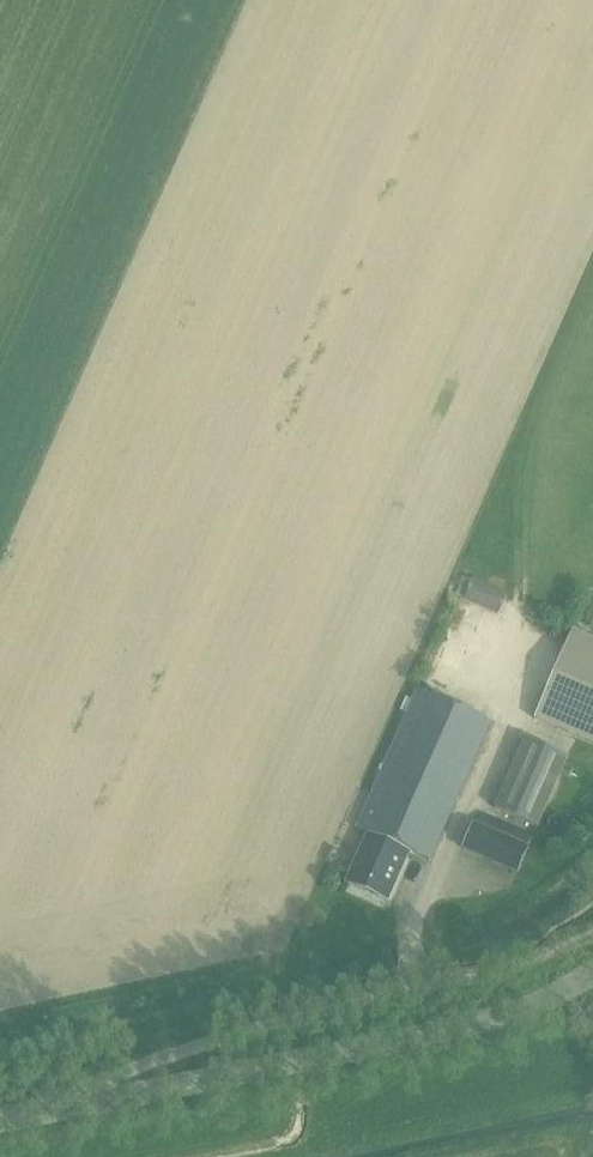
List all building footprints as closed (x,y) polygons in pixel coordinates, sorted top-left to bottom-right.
[(462,575),(454,594),(498,615),(507,593),(462,575)] [(573,628),(533,718),(592,744),(592,637),(573,628)] [(491,722),(416,690),(357,827),(368,832),(346,883),(388,901),(410,850),(431,860),(491,722)] [(525,738),(495,807),(538,826),(569,757),(525,738)] [(484,812),(478,826),(474,824),(464,848),(518,871),(528,847),(528,846),(533,833),(484,812)]
